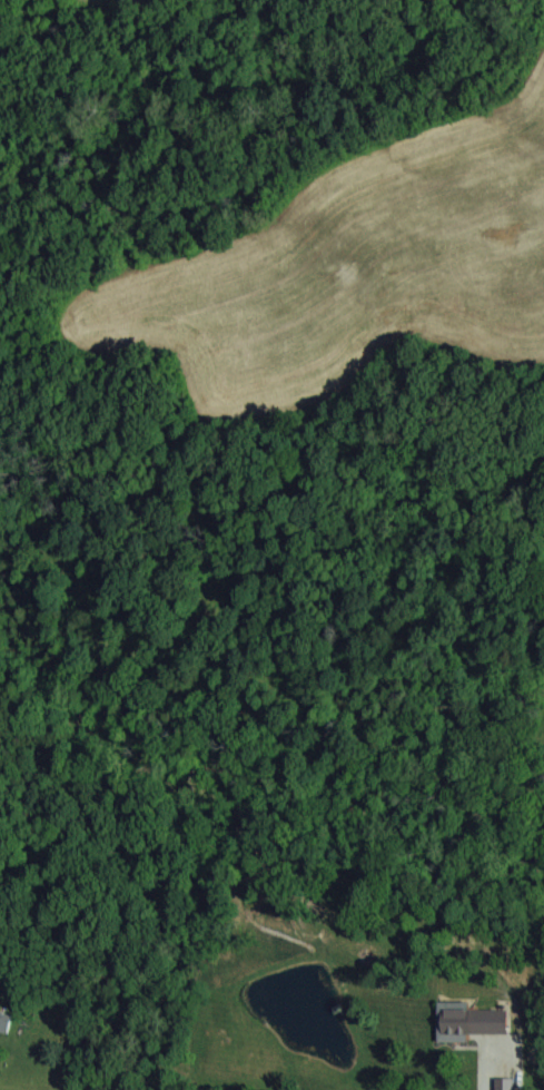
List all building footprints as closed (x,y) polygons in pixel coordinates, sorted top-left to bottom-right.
[(506,1035),(506,1011),(438,1011),(437,1043),(466,1043),(466,1035),(506,1035)] [(10,1017),(0,1014),(0,1033),(5,1035),(10,1017)] [(494,1089),(511,1089),(512,1080),(494,1079),(494,1089)]
